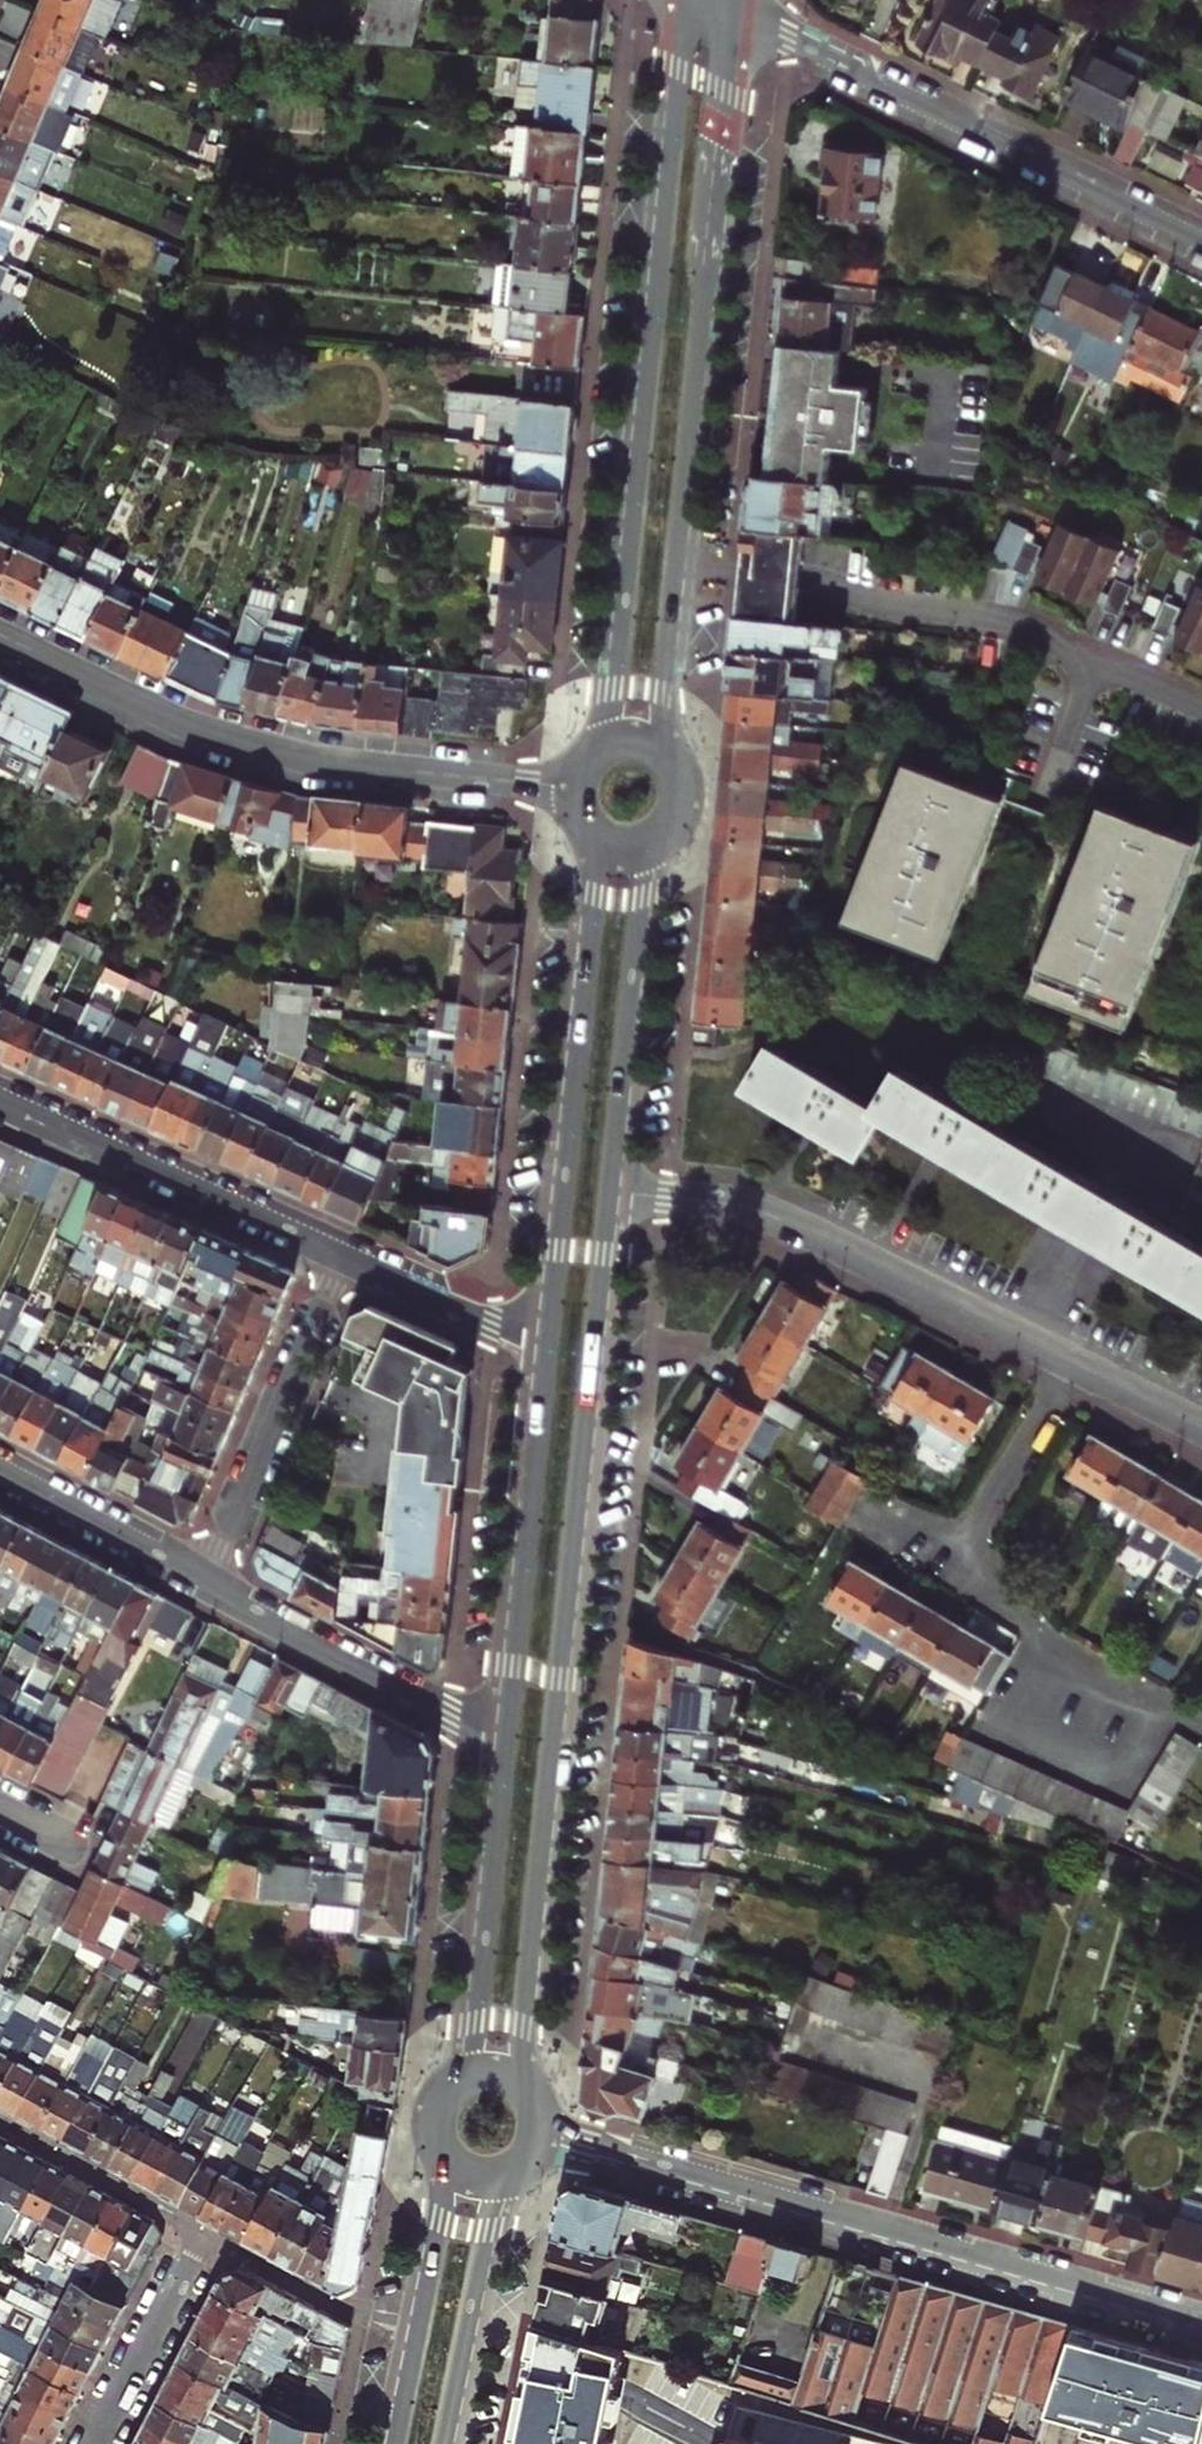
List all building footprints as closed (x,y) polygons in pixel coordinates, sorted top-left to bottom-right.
[(40,15),(99,40),(106,43),(123,4),(113,0),(47,0),(40,15)] [(360,45),(411,50),(422,3),(395,0),(371,0),(360,45)] [(554,0),(552,18),(547,64),(593,68),(598,23),(588,22),(590,4),(554,0)] [(966,58),(979,65),(994,35),(999,24),(990,19),(998,3),(991,0),(942,0),(918,46),(947,60),(952,51),(966,58)] [(25,52),(66,69),(83,76),(99,40),(40,15),(25,52)] [(547,64),(552,18),(539,17),(535,62),(547,64)] [(1008,42),(994,35),(979,65),(1007,78),(1002,86),(1030,100),(1059,40),(1019,20),(1008,42)] [(1126,122),(1143,78),(1143,76),(1090,48),(1064,99),(1098,117),(1097,120),(1125,135),(1131,124),(1126,122)] [(952,51),(947,60),(962,68),(966,58),(952,51)] [(50,106),(66,69),(25,52),(9,89),(50,106)] [(515,127),(532,128),(586,134),(593,68),(547,64),(535,62),(522,61),(515,127)] [(1183,97),(1143,78),(1126,122),(1131,124),(1146,131),(1162,139),(1183,97)] [(52,151),(68,114),(50,106),(9,89),(0,109),(0,129),(52,151)] [(1112,161),(1127,169),(1146,131),(1131,124),(1125,135),(1112,161)] [(527,180),(581,186),(586,134),(532,128),(527,180)] [(36,189),(52,151),(0,129),(0,173),(36,189)] [(882,158),(826,152),(823,174),(827,174),(823,218),(839,220),(839,226),(858,228),(858,222),(875,224),(882,158)] [(1200,158),(1186,186),(1201,194),(1201,159),(1200,158)] [(0,173),(0,218),(19,227),(36,189),(0,173)] [(581,186),(527,180),(523,219),(577,225),(581,186)] [(3,265),(19,227),(0,218),(0,264),(3,265)] [(518,267),(572,272),(577,225),(523,219),(518,267)] [(785,254),(783,275),(878,285),(880,265),(785,254)] [(518,267),(513,309),(568,314),(572,272),(518,267)] [(1034,323),(1079,345),(1107,289),(1078,274),(1074,282),(1054,272),(1049,285),(1042,302),(1034,323)] [(783,275),(775,340),(831,346),(836,298),(877,302),(879,285),(878,285),(783,275)] [(1029,283),(1027,301),(1042,302),(1049,285),(1029,283)] [(1107,289),(1079,345),(1124,365),(1140,334),(1127,328),(1139,305),(1107,289)] [(1151,311),(1139,305),(1127,328),(1140,334),(1151,311)] [(512,309),(502,308),(499,341),(508,342),(512,309)] [(568,314),(513,309),(512,309),(508,342),(506,362),(520,364),(580,370),(586,316),(568,314)] [(1151,311),(1140,334),(1124,365),(1118,382),(1127,387),(1131,378),(1183,403),(1197,375),(1201,364),(1201,329),(1201,328),(1198,334),(1151,311)] [(831,346),(775,340),(777,362),(787,363),(776,473),(831,479),(834,440),(862,444),(863,435),(867,395),(867,381),(840,380),(843,345),(831,346)] [(787,363),(777,362),(768,451),(769,451),(766,472),(776,473),(787,363)] [(577,407),(580,370),(520,364),(516,400),(577,407)] [(577,407),(516,400),(451,393),(449,412),(489,416),(486,445),(572,454),(577,407)] [(878,396),(867,395),(863,435),(873,436),(878,396)] [(494,461),(492,482),(568,490),(572,454),(486,445),(462,443),(461,458),(494,461)] [(388,457),(389,452),(362,449),(360,465),(387,468),(388,457)] [(410,460),(388,457),(387,468),(386,471),(410,474),(410,460)] [(383,504),(386,471),(371,470),(365,502),(383,504)] [(766,472),(753,471),(748,525),(861,536),(863,520),(864,514),(872,515),(873,511),(875,511),(876,510),(877,510),(877,509),(878,509),(879,508),(879,507),(880,506),(881,505),(881,504),(881,503),(882,502),(882,501),(882,500),(882,499),(882,498),(882,497),(882,496),(881,495),(881,494),(881,493),(880,492),(879,491),(879,490),(878,489),(877,488),(875,488),(876,484),(831,479),(776,473),(766,472)] [(568,490),(492,482),(474,481),(471,513),(514,518),(565,523),(568,490)] [(876,510),(875,511),(873,511),(872,515),(864,514),(863,520),(889,523),(892,486),(876,484),(875,488),(877,488),(878,489),(879,490),(879,491),(880,492),(881,493),(881,494),(881,495),(882,496),(882,497),(882,498),(882,499),(882,500),(882,501),(882,502),(881,503),(881,504),(881,505),(880,506),(879,507),(879,508),(878,509),(877,509),(877,510),(876,510)] [(557,603),(565,523),(514,518),(506,597),(557,603)] [(1092,535),(1062,521),(1037,577),(1068,590),(1092,535)] [(0,528),(0,592),(24,540),(0,528)] [(1123,548),(1092,535),(1068,590),(1098,604),(1123,548)] [(1044,544),(1027,537),(1014,567),(1030,574),(1044,544)] [(35,612),(60,558),(24,540),(0,592),(0,594),(35,612)] [(62,624),(93,558),(66,545),(60,558),(35,612),(62,624)] [(89,638),(115,582),(122,567),(95,555),(93,558),(62,624),(89,638)] [(1135,584),(1118,577),(1105,607),(1121,615),(1135,584)] [(122,654),(147,601),(149,598),(115,582),(89,638),(122,654)] [(1200,585),(1175,641),(1201,653),(1201,586),(1200,585)] [(484,676),(526,680),(530,648),(552,650),(557,603),(506,597),(499,658),(486,657),(484,676)] [(168,677),(189,632),(165,621),(169,612),(147,601),(122,654),(168,677)] [(1181,608),(1165,601),(1151,631),(1168,638),(1181,608)] [(846,626),(792,620),(739,614),(735,647),(819,656),(838,658),(843,659),(846,626)] [(232,653),(220,700),(246,707),(267,631),(270,618),(257,615),(250,640),(236,637),(232,653)] [(299,640),(267,631),(246,707),(279,715),(295,656),(297,648),(299,640)] [(203,694),(220,700),(232,653),(189,632),(168,677),(203,694)] [(731,684),(816,694),(817,681),(819,656),(735,647),(731,684)] [(297,648),(295,656),(315,662),(317,654),(297,648)] [(328,679),(334,659),(334,658),(317,654),(315,662),(312,675),(328,679)] [(315,724),(328,679),(312,675),(315,662),(295,656),(279,715),(315,724)] [(838,658),(819,656),(817,681),(816,694),(834,696),(838,658)] [(334,659),(328,679),(315,724),(361,729),(368,668),(349,667),(349,661),(334,659)] [(368,663),(368,668),(361,729),(403,734),(407,698),(410,668),(368,663)] [(444,702),(407,698),(403,734),(433,737),(435,727),(476,733),(477,725),(497,727),(499,708),(514,709),(515,701),(524,701),(526,680),(484,676),(447,672),(444,702)] [(14,682),(0,675),(0,711),(14,682)] [(0,711),(0,735),(14,742),(11,748),(47,766),(66,729),(74,711),(14,682),(0,711)] [(834,696),(816,694),(731,684),(728,715),(777,720),(779,703),(805,706),(833,707),(834,696)] [(777,720),(728,715),(725,746),(821,756),(822,743),(791,739),(792,722),(777,720)] [(107,748),(66,729),(47,766),(42,776),(85,796),(107,748)] [(722,775),(770,780),(772,764),(821,769),(822,756),(821,756),(725,746),(722,775)] [(172,759),(150,749),(132,785),(153,795),(172,759)] [(911,780),(857,920),(939,952),(966,880),(972,882),(974,882),(995,829),(987,826),(1000,792),(974,782),(910,757),(903,777),(911,780)] [(172,759),(147,829),(163,834),(171,810),(222,825),(237,780),(177,762),(172,759)] [(722,775),(719,805),(838,817),(843,804),(769,796),(770,780),(722,775)] [(911,780),(903,777),(848,917),(857,920),(911,780)] [(1010,790),(976,777),(974,782),(1000,792),(987,826),(995,829),(1010,790)] [(222,825),(220,830),(265,842),(264,847),(291,855),(292,846),(297,798),(237,780),(222,825)] [(297,798),(292,846),(358,853),(363,804),(297,798)] [(1108,823),(1042,992),(1121,1022),(1160,921),(1169,925),(1170,925),(1191,872),(1181,868),(1194,834),(1172,825),(1171,825),(1107,800),(1099,819),(1108,823)] [(358,853),(358,856),(425,863),(429,826),(409,824),(410,809),(363,804),(358,853)] [(838,817),(719,805),(716,836),(764,841),(766,822),(833,828),(838,817)] [(1108,823),(1099,819),(1033,988),(1042,992),(1108,823)] [(1173,819),(1171,825),(1172,825),(1194,834),(1181,868),(1191,872),(1201,844),(1201,831),(1173,819)] [(498,830),(429,822),(429,826),(425,863),(424,869),(470,875),(466,919),(510,925),(517,855),(496,852),(498,830)] [(764,841),(716,836),(713,866),(781,872),(803,874),(804,862),(762,858),(764,841)] [(709,897),(758,902),(760,884),(797,888),(801,888),(803,874),(781,872),(713,866),(709,897)] [(802,907),(815,875),(803,874),(801,888),(797,888),(790,905),(802,907)] [(972,882),(966,880),(939,952),(945,954),(972,882)] [(709,897),(707,926),(791,934),(796,922),(756,918),(758,902),(709,897)] [(466,919),(458,918),(456,939),(470,941),(463,1005),(513,1012),(522,926),(510,925),(466,919)] [(1169,925),(1160,921),(1121,1022),(1129,1026),(1169,925)] [(704,957),(751,962),(753,943),(767,945),(786,946),(791,934),(707,926),(704,957)] [(64,932),(58,945),(78,955),(80,956),(87,942),(64,932)] [(22,965),(0,1013),(0,1059),(5,1061),(36,994),(41,982),(58,945),(44,937),(36,934),(22,965)] [(5,980),(13,961),(0,956),(0,978),(5,980)] [(751,962),(704,957),(701,987),(768,994),(769,982),(763,982),(749,980),(751,962)] [(22,965),(13,961),(5,980),(0,978),(0,1013),(22,965)] [(51,986),(41,982),(36,994),(46,998),(51,986)] [(275,1012),(309,1017),(312,986),(279,982),(275,1012)] [(768,994),(701,987),(698,1019),(721,1021),(745,1024),(747,1006),(762,1008),(768,994)] [(52,1082),(83,1013),(88,1003),(62,992),(57,1002),(52,1012),(26,1071),(52,1082)] [(26,1071),(52,1012),(44,1009),(49,999),(46,998),(36,994),(5,1061),(26,1071)] [(52,1012),(57,1002),(49,999),(44,1009),(52,1012)] [(88,1003),(83,1013),(110,1024),(115,1013),(88,1001),(88,1003)] [(449,1004),(446,1034),(510,1042),(513,1012),(463,1005),(449,1004)] [(305,1063),(306,1047),(309,1017),(275,1012),(272,1048),(275,1049),(299,1061),(305,1063)] [(110,1024),(83,1013),(52,1082),(78,1094),(110,1024)] [(152,1128),(178,1139),(211,1064),(215,1057),(227,1031),(202,1019),(184,1058),(152,1128)] [(698,1019),(695,1042),(718,1045),(721,1021),(698,1019)] [(125,1031),(110,1024),(78,1094),(103,1106),(123,1061),(113,1057),(125,1031)] [(103,1106),(128,1117),(159,1047),(165,1035),(140,1024),(134,1035),(123,1061),(103,1106)] [(134,1035),(125,1031),(113,1057),(123,1061),(134,1035)] [(1036,1069),(1048,1038),(1031,1031),(1019,1062),(1036,1069)] [(441,1063),(506,1071),(510,1042),(446,1034),(430,1032),(429,1050),(409,1048),(409,1051),(394,1049),(393,1058),(441,1063)] [(1036,1069),(1053,1075),(1065,1044),(1048,1038),(1036,1069)] [(887,1109),(1069,1218),(1091,1179),(899,1064),(876,1102),(774,1040),(750,1079),(864,1148),(887,1109)] [(1053,1075),(1071,1082),(1083,1051),(1065,1044),(1053,1075)] [(159,1047),(128,1117),(152,1128),(184,1058),(159,1047)] [(305,1063),(322,1072),(325,1049),(306,1047),(305,1063)] [(1071,1082),(1087,1089),(1099,1057),(1083,1051),(1071,1082)] [(215,1057),(211,1064),(236,1076),(239,1068),(215,1057)] [(1087,1089),(1104,1095),(1116,1064),(1099,1057),(1087,1089)] [(437,1100),(453,1102),(503,1108),(506,1071),(441,1063),(437,1100)] [(211,1064),(178,1139),(202,1151),(224,1103),(236,1076),(211,1064)] [(1104,1095),(1122,1102),(1134,1071),(1116,1064),(1104,1095)] [(1122,1102),(1139,1109),(1150,1078),(1134,1071),(1122,1102)] [(236,1076),(224,1103),(235,1108),(247,1080),(236,1076)] [(1155,1115),(1167,1084),(1150,1078),(1139,1109),(1155,1115)] [(235,1108),(224,1103),(202,1151),(225,1161),(259,1086),(259,1085),(247,1080),(235,1108)] [(1155,1115),(1172,1122),(1183,1091),(1167,1084),(1155,1115)] [(249,1172),(279,1106),(283,1097),(259,1086),(225,1161),(249,1172)] [(283,1097),(279,1106),(307,1118),(312,1106),(314,1102),(286,1090),(283,1097)] [(1183,1091),(1172,1122),(1189,1128),(1201,1098),(1183,1091)] [(1201,1133),(1201,1098),(1189,1128),(1201,1133)] [(498,1156),(503,1108),(453,1102),(448,1150),(498,1156)] [(249,1172),(276,1184),(304,1123),(307,1118),(279,1106),(249,1172)] [(307,1118),(304,1123),(320,1130),(327,1113),(312,1106),(307,1118)] [(327,1207),(355,1146),(361,1133),(347,1126),(353,1111),(346,1107),(340,1119),(305,1197),(327,1207)] [(374,1154),(355,1146),(327,1207),(361,1222),(369,1205),(395,1145),(410,1113),(396,1107),(381,1140),(374,1154)] [(320,1130),(304,1123),(276,1184),(305,1197),(340,1119),(327,1113),(320,1130)] [(361,1133),(355,1146),(374,1154),(381,1140),(361,1132),(361,1133)] [(16,1146),(0,1139),(0,1181),(1,1181),(16,1146)] [(24,1192),(40,1156),(16,1146),(1,1181),(0,1183),(0,1190),(20,1200),(24,1192)] [(492,1217),(498,1156),(448,1150),(433,1149),(427,1210),(492,1217)] [(45,1201),(61,1166),(40,1156),(24,1192),(45,1201)] [(83,1176),(61,1166),(45,1201),(41,1210),(63,1220),(83,1176)] [(83,1176),(63,1220),(54,1239),(77,1250),(105,1186),(83,1176)] [(1125,1199),(1091,1179),(1069,1218),(1103,1238),(1125,1199)] [(105,1186),(77,1250),(72,1262),(85,1267),(75,1290),(85,1294),(95,1271),(128,1196),(105,1186)] [(128,1196),(95,1271),(119,1282),(152,1207),(128,1196)] [(1201,1297),(1201,1245),(1125,1199),(1103,1238),(1201,1297)] [(177,1218),(152,1207),(119,1282),(144,1294),(177,1218)] [(492,1217),(427,1210),(423,1251),(456,1267),(488,1252),(492,1217)] [(183,1273),(190,1258),(202,1229),(177,1218),(144,1294),(170,1305),(171,1303),(175,1293),(181,1279),(183,1273)] [(291,1268),(202,1229),(190,1258),(211,1266),(285,1297),(294,1276),(293,1272),(291,1268)] [(190,1258),(183,1273),(199,1280),(203,1270),(209,1272),(211,1266),(190,1258)] [(209,1272),(202,1288),(276,1319),(285,1297),(211,1266),(209,1272)] [(790,1283),(768,1320),(808,1344),(840,1291),(810,1273),(800,1289),(790,1283)] [(276,1319),(202,1288),(197,1302),(175,1293),(171,1303),(193,1312),(267,1342),(276,1319)] [(8,1312),(0,1307),(0,1328),(8,1312)] [(465,1433),(467,1409),(464,1409),(465,1391),(470,1379),(473,1372),(472,1370),(454,1362),(446,1358),(453,1343),(372,1307),(355,1317),(347,1336),(373,1348),(369,1356),(359,1379),(407,1401),(402,1448),(398,1448),(388,1534),(392,1535),(389,1567),(454,1574),(460,1512),(456,1511),(459,1483),(464,1483),(466,1455),(462,1455),(465,1433)] [(193,1312),(184,1334),(257,1364),(267,1342),(193,1312)] [(74,1317),(68,1329),(92,1341),(99,1328),(74,1317)] [(776,1398),(808,1344),(768,1320),(745,1358),(755,1364),(746,1379),(776,1398)] [(26,1357),(17,1352),(29,1327),(17,1321),(3,1347),(0,1353),(0,1408),(26,1357)] [(257,1364),(184,1334),(175,1356),(248,1386),(257,1364)] [(344,1345),(369,1356),(373,1348),(347,1336),(344,1345)] [(457,1345),(453,1343),(446,1358),(454,1362),(460,1349),(457,1345)] [(959,1374),(907,1343),(882,1384),(914,1403),(910,1409),(916,1412),(907,1426),(923,1435),(959,1374)] [(62,1460),(88,1473),(123,1404),(130,1390),(142,1369),(148,1358),(151,1352),(137,1346),(119,1381),(106,1375),(101,1383),(62,1460)] [(248,1386),(175,1356),(153,1347),(151,1352),(148,1358),(183,1373),(179,1384),(239,1409),(248,1386)] [(14,1434),(54,1358),(43,1352),(40,1358),(29,1352),(26,1357),(0,1408),(0,1427),(14,1434)] [(38,1447),(77,1370),(54,1358),(14,1434),(38,1447)] [(38,1447),(62,1460),(101,1383),(77,1370),(38,1447)] [(959,1374),(923,1435),(961,1457),(996,1396),(959,1374)] [(239,1409),(179,1384),(165,1379),(156,1401),(230,1432),(239,1409)] [(808,1416),(776,1398),(746,1379),(736,1396),(726,1390),(704,1426),(745,1450),(767,1413),(798,1432),(808,1416)] [(230,1432),(156,1401),(146,1423),(163,1431),(220,1454),(230,1432)] [(123,1404),(88,1473),(116,1488),(127,1467),(132,1455),(136,1448),(123,1442),(138,1412),(123,1404)] [(739,1460),(745,1450),(704,1426),(680,1464),(690,1470),(681,1487),(712,1505),(723,1487),(739,1460)] [(220,1454),(163,1431),(156,1447),(150,1463),(132,1455),(127,1467),(202,1499),(220,1454)] [(1072,1474),(1110,1497),(1133,1458),(1095,1435),(1072,1474)] [(136,1448),(132,1455),(150,1463),(156,1447),(147,1442),(144,1449),(137,1446),(136,1448)] [(1143,1517),(1167,1478),(1133,1458),(1110,1497),(1101,1512),(1134,1533),(1143,1517)] [(870,1478),(838,1459),(829,1474),(861,1493),(870,1478)] [(739,1460),(723,1487),(737,1495),(753,1469),(739,1460)] [(202,1499),(127,1467),(116,1488),(182,1523),(194,1519),(202,1499)] [(861,1493),(829,1474),(820,1489),(853,1508),(861,1493)] [(1179,1538),(1201,1500),(1201,1499),(1167,1478),(1143,1517),(1179,1538)] [(853,1508),(820,1489),(818,1493),(811,1504),(844,1523),(853,1508)] [(1201,1552),(1201,1500),(1179,1538),(1170,1553),(1182,1560),(1190,1545),(1201,1552)] [(26,1523),(4,1512),(0,1520),(0,1572),(26,1523)] [(757,1531),(725,1513),(717,1528),(706,1522),(684,1560),(725,1584),(757,1531)] [(296,1563),(307,1543),(282,1530),(289,1518),(275,1514),(255,1562),(259,1579),(337,1620),(337,1618),(340,1590),(341,1577),(335,1574),(332,1582),(296,1563)] [(8,1609),(47,1534),(26,1523),(0,1572),(0,1593),(6,1596),(0,1609),(0,1612),(5,1615),(8,1609)] [(31,1617),(69,1546),(47,1534),(8,1609),(30,1620),(31,1617)] [(342,1562),(307,1543),(296,1563),(332,1582),(335,1574),(341,1577),(342,1562)] [(42,1631),(49,1635),(90,1558),(69,1546),(31,1617),(45,1625),(42,1631)] [(79,1631),(111,1569),(90,1558),(49,1635),(45,1643),(40,1653),(41,1653),(62,1664),(68,1653),(79,1631)] [(693,1638),(725,1584),(684,1560),(661,1598),(670,1603),(661,1619),(693,1638)] [(833,1598),(871,1620),(893,1582),(855,1560),(833,1598)] [(349,1576),(350,1563),(342,1562),(341,1577),(340,1590),(358,1592),(450,1602),(454,1574),(389,1567),(384,1566),(383,1579),(349,1576)] [(138,1583),(111,1569),(79,1631),(95,1640),(82,1660),(68,1653),(62,1664),(64,1665),(88,1678),(138,1583)] [(928,1602),(893,1582),(871,1620),(906,1640),(928,1602)] [(138,1583),(88,1678),(86,1682),(103,1691),(118,1663),(129,1668),(154,1619),(159,1621),(164,1612),(159,1609),(166,1598),(138,1583)] [(380,1602),(378,1622),(448,1629),(450,1602),(358,1592),(357,1599),(380,1602)] [(962,1622),(928,1602),(906,1640),(899,1652),(933,1671),(962,1622)] [(448,1629),(378,1622),(337,1618),(337,1620),(429,1670),(444,1661),(448,1629)] [(24,1630),(3,1619),(0,1625),(0,1632),(18,1641),(24,1631),(24,1630)] [(1015,1653),(962,1622),(933,1671),(979,1697),(986,1695),(990,1689),(993,1691),(1015,1653)] [(24,1631),(18,1641),(40,1653),(45,1643),(24,1631)] [(631,1642),(628,1672),(675,1677),(674,1680),(705,1689),(711,1667),(631,1642)] [(284,1708),(303,1671),(279,1658),(272,1671),(244,1725),(268,1737),(284,1708)] [(214,1783),(244,1725),(225,1715),(238,1691),(223,1683),(227,1673),(196,1659),(150,1753),(180,1767),(195,1774),(204,1778),(214,1783)] [(225,1715),(244,1725),(272,1671),(253,1661),(238,1691),(225,1715)] [(325,1683),(303,1671),(284,1708),(303,1718),(307,1716),(315,1702),(325,1683)] [(675,1677),(628,1672),(623,1728),(706,1737),(718,1738),(723,1694),(705,1689),(674,1680),(675,1677)] [(315,1702),(330,1710),(340,1691),(325,1683),(315,1702)] [(19,1695),(0,1685),(0,1732),(19,1695)] [(0,1732),(0,1769),(7,1773),(38,1713),(44,1702),(22,1690),(19,1695),(0,1732)] [(340,1691),(330,1710),(369,1732),(373,1732),(369,1764),(365,1766),(364,1778),(367,1781),(367,1786),(431,1793),(435,1753),(427,1737),(340,1691)] [(109,1711),(79,1695),(71,1710),(101,1727),(109,1711)] [(44,1702),(38,1713),(62,1726),(63,1724),(69,1713),(45,1701),(44,1702)] [(69,1713),(63,1724),(94,1741),(101,1727),(71,1710),(69,1713)] [(62,1726),(38,1713),(7,1773),(31,1785),(40,1769),(47,1754),(55,1740),(62,1726)] [(62,1726),(55,1740),(85,1756),(94,1741),(63,1724),(62,1726)] [(718,1738),(706,1737),(623,1728),(620,1755),(698,1762),(727,1765),(729,1739),(718,1738)] [(1169,1748),(1197,1764),(1201,1754),(1201,1745),(1178,1732),(1169,1748)] [(970,1776),(984,1746),(967,1739),(953,1769),(970,1776)] [(55,1740),(47,1754),(78,1771),(85,1756),(55,1740)] [(121,1814),(151,1828),(180,1767),(150,1753),(130,1744),(102,1804),(121,1814)] [(1000,1753),(984,1746),(970,1776),(971,1777),(986,1783),(1000,1753)] [(1197,1764),(1169,1748),(1160,1763),(1188,1779),(1197,1764)] [(1004,1791),(1017,1760),(1000,1753),(986,1783),(1004,1791)] [(78,1771),(47,1754),(40,1769),(70,1785),(78,1771)] [(620,1755),(617,1782),(727,1792),(729,1783),(716,1781),(710,1776),(697,1774),(698,1762),(620,1755)] [(1033,1767),(1017,1760),(1004,1791),(1019,1798),(1033,1767)] [(1160,1763),(1151,1779),(1179,1795),(1188,1779),(1160,1763)] [(1019,1798),(1037,1806),(1050,1775),(1033,1767),(1019,1798)] [(70,1785),(40,1769),(31,1785),(61,1802),(70,1785)] [(204,1778),(195,1774),(190,1782),(199,1787),(204,1778)] [(1050,1775),(1037,1806),(1054,1813),(1067,1782),(1050,1775)] [(1019,1798),(1004,1791),(986,1783),(971,1777),(962,1804),(1070,1835),(1074,1822),(1070,1820),(1054,1813),(1037,1806),(1019,1798)] [(1179,1795),(1151,1779),(1142,1795),(1170,1811),(1179,1795)] [(309,1781),(308,1788),(330,1790),(331,1783),(309,1781)] [(727,1792),(617,1782),(614,1808),(711,1818),(723,1819),(727,1792)] [(1054,1813),(1070,1820),(1084,1789),(1067,1782),(1054,1813)] [(431,1793),(367,1786),(331,1783),(330,1790),(308,1788),(307,1798),(302,1797),(301,1807),(314,1809),(428,1820),(431,1793)] [(1086,1828),(1100,1796),(1084,1789),(1070,1820),(1074,1822),(1086,1828)] [(1170,1811),(1142,1795),(1134,1811),(1162,1826),(1170,1811)] [(1086,1828),(1101,1835),(1115,1803),(1100,1796),(1086,1828)] [(1115,1803),(1101,1835),(1107,1838),(1119,1843),(1134,1811),(1115,1803)] [(710,1833),(711,1818),(614,1808),(611,1835),(688,1842),(690,1831),(710,1833)] [(275,1833),(329,1839),(425,1848),(428,1820),(314,1809),(313,1825),(276,1821),(275,1833)] [(1119,1843),(1148,1857),(1162,1826),(1134,1811),(1119,1843)] [(93,1871),(148,1897),(158,1874),(135,1862),(151,1828),(121,1814),(93,1871)] [(690,1831),(688,1842),(709,1844),(710,1833),(690,1831)] [(611,1835),(603,1917),(696,1943),(715,1874),(718,1845),(709,1844),(688,1842),(611,1835)] [(291,1854),(290,1867),(422,1880),(425,1848),(329,1839),(328,1857),(291,1854)] [(31,1868),(7,1855),(0,1867),(0,1924),(31,1868)] [(229,1866),(217,1894),(259,1898),(263,1864),(231,1861),(229,1866)] [(290,1867),(286,1866),(282,1901),(359,1908),(356,1933),(362,1939),(381,1940),(387,1935),(416,1938),(422,1880),(290,1867)] [(0,1924),(0,1983),(27,1932),(54,1880),(31,1868),(0,1924)] [(82,1939),(79,1944),(119,1964),(122,1958),(113,1953),(127,1926),(120,1922),(125,1911),(115,1906),(116,1904),(161,1927),(170,1908),(148,1897),(93,1871),(82,1895),(68,1887),(49,1923),(58,1927),(82,1939)] [(52,1938),(58,1927),(49,1923),(68,1887),(54,1880),(27,1932),(49,1944),(52,1938)] [(696,1943),(603,1917),(600,1946),(675,1967),(698,1974),(702,1962),(706,1963),(710,1947),(696,1943)] [(79,1946),(79,1944),(82,1939),(58,1927),(52,1938),(75,1950),(78,1945),(79,1946)] [(600,1946),(598,1976),(669,1986),(675,1967),(600,1946)] [(808,2007),(817,1980),(803,1975),(794,2002),(808,2007)] [(598,1976),(594,2008),(664,2019),(669,1986),(598,1976)] [(833,1985),(817,1980),(808,2007),(823,2013),(833,1985)] [(833,1985),(823,2013),(837,2018),(847,1990),(833,1985)] [(13,2010),(19,2000),(0,1990),(0,2035),(13,2010)] [(861,1995),(847,1990),(837,2018),(851,2023),(861,1995)] [(209,2013),(211,1997),(172,1993),(172,1994),(196,2006),(209,2013)] [(861,1995),(851,2023),(865,2028),(875,1999),(861,1995)] [(890,2005),(875,1999),(865,2028),(880,2033),(890,2005)] [(895,2038),(905,2010),(890,2005),(880,2033),(895,2038)] [(219,2018),(209,2013),(196,2006),(190,2016),(213,2028),(219,2018)] [(283,2035),(354,2042),(405,2047),(408,2016),(303,2006),(302,2018),(284,2017),(282,2035),(283,2035)] [(664,2019),(594,2008),(591,2036),(659,2057),(669,2020),(664,2019)] [(36,2022),(13,2010),(0,2035),(0,2089),(36,2022)] [(919,2014),(905,2010),(895,2038),(909,2043),(919,2014)] [(36,2022),(0,2089),(0,2106),(17,2115),(57,2041),(64,2027),(41,2014),(36,2022)] [(933,2019),(919,2014),(909,2043),(923,2047),(933,2019)] [(933,2019),(923,2047),(937,2052),(946,2024),(933,2019)] [(937,2052),(951,2057),(959,2028),(946,2024),(937,2052)] [(92,2031),(89,2038),(40,2127),(63,2140),(103,2066),(91,2059),(103,2037),(92,2031)] [(246,2032),(267,2043),(282,2050),(283,2035),(282,2035),(246,2032)] [(40,2127),(89,2038),(79,2033),(71,2049),(57,2041),(17,2115),(40,2127)] [(597,2107),(610,2111),(625,2106),(646,2112),(659,2071),(677,2076),(681,2063),(659,2057),(591,2036),(586,2090),(597,2107)] [(405,2047),(354,2042),(349,2085),(353,2087),(367,2094),(371,2096),(375,2088),(377,2088),(377,2090),(398,2092),(403,2069),(405,2047)] [(63,2140),(86,2152),(136,2060),(138,2056),(128,2051),(124,2058),(111,2051),(103,2066),(63,2140)] [(783,2093),(792,2062),(776,2057),(768,2089),(783,2093)] [(136,2060),(86,2152),(110,2165),(147,2095),(135,2089),(147,2066),(136,2060)] [(809,2067),(792,2062),(783,2093),(799,2098),(809,2067)] [(809,2067),(799,2098),(815,2103),(825,2072),(809,2067)] [(110,2165),(132,2177),(171,2106),(160,2100),(172,2076),(161,2070),(147,2095),(110,2165)] [(625,2106),(610,2111),(662,2126),(677,2076),(659,2071),(646,2112),(625,2106)] [(815,2103),(831,2108),(840,2077),(825,2072),(815,2103)] [(349,2085),(332,2076),(327,2086),(348,2097),(353,2087),(349,2085)] [(840,2077),(831,2108),(847,2113),(856,2082),(840,2077)] [(871,2086),(856,2082),(847,2113),(861,2117),(871,2086)] [(871,2086),(861,2117),(876,2121),(885,2091),(871,2086)] [(156,2191),(203,2105),(204,2103),(180,2090),(171,2106),(132,2177),(156,2191)] [(890,2126),(892,2126),(901,2095),(885,2091),(876,2121),(890,2126)] [(901,2095),(892,2126),(907,2131),(917,2100),(901,2095)] [(156,2191),(180,2203),(218,2132),(226,2118),(203,2105),(156,2191)] [(201,2215),(248,2131),(255,2117),(233,2105),(226,2118),(218,2132),(180,2203),(201,2215)] [(390,2134),(395,2109),(371,2105),(366,2129),(390,2134)] [(998,2207),(1012,2159),(1018,2141),(949,2121),(928,2186),(998,2207)] [(910,2132),(907,2131),(892,2126),(890,2126),(871,2188),(891,2194),(910,2132)] [(347,2187),(327,2283),(341,2291),(359,2284),(378,2194),(377,2193),(390,2134),(366,2129),(359,2128),(351,2164),(347,2187)] [(269,2143),(248,2131),(201,2215),(223,2227),(269,2143)] [(16,2174),(28,2151),(0,2136),(0,2165),(16,2174)] [(1041,2167),(1012,2159),(998,2207),(1045,2221),(1063,2158),(1067,2147),(1049,2142),(1041,2167)] [(244,2238),(290,2154),(269,2143),(223,2227),(244,2238)] [(305,2162),(290,2154),(244,2238),(272,2253),(317,2170),(326,2150),(315,2144),(305,2162)] [(351,2164),(326,2150),(317,2170),(272,2253),(298,2267),(343,2185),(347,2187),(351,2164)] [(16,2221),(49,2163),(28,2151),(16,2174),(0,2203),(0,2215),(1,2213),(16,2221)] [(1091,2235),(1105,2186),(1065,2175),(1070,2160),(1063,2158),(1045,2221),(1091,2235)] [(49,2163),(16,2221),(13,2228),(21,2233),(34,2239),(70,2174),(49,2163)] [(70,2174),(34,2239),(27,2252),(40,2259),(49,2264),(91,2186),(70,2174)] [(563,2192),(554,2234),(616,2252),(623,2228),(633,2231),(635,2223),(675,2234),(681,2213),(579,2184),(563,2192)] [(298,2267),(327,2283),(347,2187),(343,2185),(298,2267)] [(112,2197),(91,2186),(49,2264),(70,2275),(73,2269),(68,2266),(74,2256),(79,2259),(79,2258),(112,2197)] [(1133,2266),(1161,2274),(1174,2227),(1147,2220),(1150,2210),(1130,2205),(1133,2194),(1105,2186),(1091,2235),(1138,2249),(1133,2266)] [(112,2197),(79,2258),(100,2269),(134,2209),(112,2197)] [(134,2209),(100,2269),(99,2271),(134,2290),(149,2260),(137,2254),(156,2221),(134,2209)] [(1161,2274),(1201,2286),(1201,2223),(1178,2216),(1174,2227),(1161,2274)] [(761,2272),(770,2239),(742,2231),(726,2285),(761,2295),(761,2293),(765,2280),(761,2272)] [(14,2246),(27,2252),(34,2239),(21,2233),(14,2246)] [(560,2282),(608,2296),(614,2275),(622,2277),(625,2268),(640,2272),(643,2260),(616,2252),(554,2234),(546,2278),(560,2282)] [(814,2252),(770,2239),(761,2272),(765,2280),(761,2293),(773,2297),(777,2282),(784,2284),(786,2276),(798,2280),(799,2278),(808,2274),(814,2252)] [(91,2286),(70,2275),(49,2264),(40,2259),(34,2269),(51,2279),(47,2286),(40,2283),(39,2286),(37,2289),(44,2293),(46,2289),(115,2326),(126,2304),(91,2286)] [(224,2272),(216,2288),(257,2312),(260,2307),(266,2310),(268,2305),(289,2316),(283,2326),(287,2328),(317,2346),(321,2346),(346,2351),(351,2328),(295,2298),(243,2269),(224,2272)] [(99,2271),(91,2286),(126,2304),(134,2290),(99,2271)] [(927,2284),(898,2276),(878,2347),(865,2394),(893,2403),(927,2284)] [(37,2289),(39,2286),(26,2279),(15,2301),(39,2314),(104,2348),(115,2326),(46,2289),(44,2293),(37,2289)] [(601,2318),(605,2306),(608,2296),(560,2282),(554,2303),(545,2300),(539,2322),(601,2341),(607,2320),(601,2318)] [(956,2292),(927,2284),(893,2403),(922,2412),(956,2292)] [(274,2352),(281,2339),(251,2322),(257,2312),(216,2288),(204,2312),(274,2352)] [(985,2301),(956,2292),(922,2412),(951,2421),(985,2301)] [(12,2300),(8,2309),(35,2323),(39,2314),(15,2301),(12,2300)] [(1015,2309),(985,2301),(951,2421),(980,2430),(986,2410),(1015,2309)] [(0,2322),(93,2370),(104,2348),(39,2314),(35,2323),(8,2309),(0,2304),(0,2321),(0,2322)] [(601,2318),(607,2320),(615,2322),(619,2310),(605,2306),(601,2318)] [(1015,2309),(986,2410),(1013,2418),(1006,2442),(979,2434),(976,2443),(1039,2443),(1073,2326),(1015,2309)] [(274,2352),(204,2312),(193,2334),(263,2372),(268,2363),(284,2371),(290,2360),(274,2352)] [(283,2326),(257,2312),(251,2322),(281,2339),(287,2328),(283,2326)] [(0,2323),(0,2350),(3,2351),(81,2392),(93,2370),(0,2322),(0,2323)] [(1132,2343),(1073,2326),(1039,2443),(1102,2443),(1132,2343)] [(865,2394),(878,2347),(819,2330),(803,2382),(741,2363),(735,2383),(857,2422),(865,2394)] [(180,2359),(250,2397),(263,2372),(193,2334),(180,2359)] [(1198,2435),(1201,2423),(1201,2388),(1188,2384),(1195,2361),(1132,2343),(1102,2443),(1196,2443),(1198,2435)] [(643,2354),(613,2344),(602,2375),(632,2385),(643,2354)] [(321,2346),(315,2374),(340,2379),(346,2351),(321,2346)] [(0,2350),(0,2374),(71,2411),(81,2392),(3,2351),(0,2350)] [(165,2387),(210,2410),(217,2397),(224,2405),(256,2423),(260,2416),(254,2414),(257,2408),(262,2411),(265,2405),(250,2397),(180,2359),(165,2387)] [(857,2422),(735,2383),(664,2361),(653,2392),(632,2385),(602,2375),(598,2374),(529,2359),(512,2443),(927,2443),(857,2422)] [(1195,2361),(1188,2384),(1201,2388),(1201,2363),(1195,2361)] [(340,2379),(315,2374),(311,2373),(306,2398),(306,2399),(335,2405),(340,2379)] [(0,2374),(0,2401),(61,2432),(71,2411),(0,2374)] [(165,2387),(159,2400),(221,2433),(238,2442),(241,2443),(245,2443),(248,2438),(244,2436),(236,2431),(239,2425),(210,2410),(165,2387)] [(335,2405),(306,2399),(301,2423),(330,2430),(335,2405)] [(159,2400),(147,2424),(169,2435),(171,2432),(194,2443),(193,2443),(216,2443),(215,2443),(221,2433),(159,2400)] [(61,2432),(0,2401),(0,2426),(36,2443),(55,2443),(61,2432)] [(268,2406),(260,2443),(327,2443),(330,2430),(301,2423),(268,2406)] [(141,2443),(193,2443),(194,2443),(171,2432),(169,2435),(147,2424),(137,2442),(141,2443)] [(248,2430),(239,2425),(236,2431),(244,2436),(248,2430)] [(0,2426),(0,2443),(36,2443),(0,2426)]
